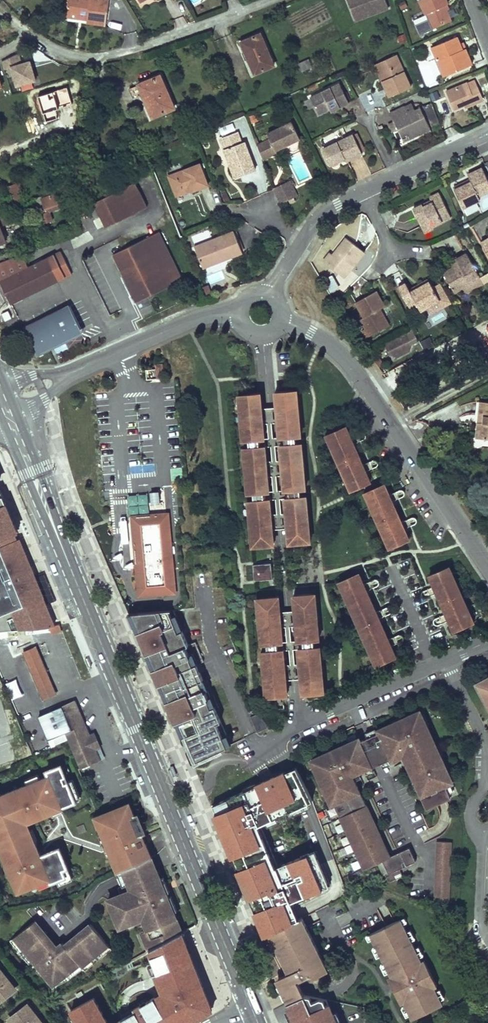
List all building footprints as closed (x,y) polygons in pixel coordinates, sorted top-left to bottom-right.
[(67,12),(88,15),(87,20),(87,22),(96,24),(96,20),(106,21),(109,0),(73,0),(72,1),(68,1),(67,12)] [(385,0),(347,0),(353,16),(367,10),(369,15),(388,8),(385,0)] [(433,29),(451,21),(446,11),(444,6),(446,5),(448,4),(446,0),(419,0),(433,29)] [(355,21),(369,15),(367,10),(353,16),(355,21)] [(260,34),(241,42),(255,74),(274,65),(260,34)] [(466,49),(463,50),(457,37),(432,47),(444,76),(472,65),(466,49)] [(30,59),(22,62),(19,54),(3,58),(11,88),(36,81),(30,59)] [(411,87),(397,55),(378,63),(386,80),(382,81),(386,90),(389,97),(411,87)] [(299,64),(302,72),(312,67),(309,60),(299,64)] [(378,63),(375,65),(382,81),(386,80),(378,63)] [(160,75),(139,85),(153,117),(174,108),(160,75)] [(475,80),(468,83),(446,92),(454,110),(465,105),(475,101),(476,104),(484,100),(478,87),(475,80)] [(310,98),(319,114),(330,109),(338,105),(339,108),(349,103),(339,84),(310,98)] [(77,98),(67,98),(66,124),(75,124),(77,98)] [(424,107),(432,127),(440,124),(432,103),(424,107)] [(440,106),(434,108),(437,115),(443,113),(440,106)] [(390,114),(393,121),(394,121),(404,141),(416,136),(430,129),(421,108),(408,114),(404,107),(390,114)] [(267,134),(270,139),(267,141),(260,144),(257,146),(263,159),(277,152),(276,150),(300,139),(292,122),(267,134)] [(220,139),(235,178),(246,174),(255,170),(245,142),(242,143),(238,132),(220,139)] [(323,149),(331,165),(340,161),(339,160),(342,158),(342,160),(345,158),(347,161),(351,159),(362,154),(353,135),(323,149)] [(8,149),(10,154),(20,150),(18,146),(8,149)] [(51,150),(56,163),(62,160),(57,148),(51,150)] [(169,176),(177,196),(187,192),(186,191),(191,189),(192,190),(192,192),(200,189),(208,185),(200,164),(169,176)] [(483,168),(468,175),(470,180),(471,182),(465,185),(464,183),(454,188),(463,208),(480,200),(479,196),(487,192),(487,180),(483,168)] [(5,187),(11,202),(25,197),(20,182),(5,187)] [(94,203),(106,227),(147,207),(135,182),(94,203)] [(274,190),(281,204),(293,198),(287,184),(274,190)] [(50,190),(41,193),(42,196),(43,199),(52,195),(50,190)] [(42,196),(36,198),(44,224),(53,220),(50,211),(56,209),(55,205),(63,202),(68,200),(65,191),(52,195),(43,199),(42,196)] [(413,209),(421,226),(430,222),(432,226),(451,217),(439,193),(430,197),(432,201),(433,203),(424,207),(423,205),(413,209)] [(430,222),(421,226),(424,232),(434,228),(432,226),(430,222)] [(196,250),(203,269),(220,262),(219,260),(225,258),(225,260),(243,253),(238,242),(234,231),(205,242),(206,246),(196,250)] [(159,232),(113,255),(134,298),(135,299),(136,302),(182,279),(159,232)] [(365,252),(346,238),(339,247),(341,248),(335,256),(333,255),(330,253),(324,261),(340,274),(346,267),(350,270),(354,265),(365,252)] [(333,255),(335,256),(341,248),(339,247),(333,255)] [(444,274),(454,292),(462,288),(470,283),(468,280),(478,274),(467,254),(456,260),(457,262),(460,268),(455,271),(454,268),(453,269),(444,274)] [(6,292),(12,304),(58,281),(47,258),(1,281),(6,292)] [(460,268),(457,262),(451,266),(453,269),(454,268),(455,271),(460,268)] [(340,274),(344,278),(350,270),(346,267),(340,274)] [(483,284),(478,274),(468,280),(470,283),(462,288),(467,293),(483,284)] [(406,283),(398,287),(407,304),(414,300),(418,306),(420,311),(428,306),(431,305),(440,300),(443,306),(451,302),(440,283),(433,287),(429,280),(420,284),(421,287),(411,292),(410,290),(406,283)] [(385,306),(376,291),(356,303),(364,318),(360,320),(366,329),(368,328),(372,335),(389,325),(384,315),(382,316),(378,310),(380,309),(385,306)] [(411,310),(418,306),(414,300),(407,304),(411,310)] [(443,306),(440,300),(431,305),(428,306),(432,313),(444,307),(443,306)] [(24,329),(35,352),(81,329),(70,306),(24,329)] [(367,338),(372,335),(368,328),(366,329),(362,330),(367,338)] [(411,344),(406,333),(385,344),(391,355),(398,357),(409,351),(411,344)] [(161,363),(154,364),(156,378),(164,376),(161,363)] [(298,436),(294,390),(280,392),(284,437),(285,437),(295,436),(298,436)] [(279,437),(284,437),(280,392),(275,392),(279,437)] [(260,439),(264,439),(260,393),(256,394),(260,439)] [(269,545),(265,500),(264,500),(263,492),(265,492),(261,447),(259,447),(259,439),(260,439),(256,394),(242,395),(246,440),(248,440),(249,448),(246,448),(250,493),(253,493),(254,501),(251,501),(255,546),(269,545)] [(479,415),(484,416),(483,423),(481,422),(479,438),(487,439),(487,402),(480,401),(479,415)] [(350,437),(346,427),(329,434),(354,489),(370,482),(365,472),(366,471),(370,469),(367,463),(363,465),(362,465),(353,444),(354,444),(358,442),(355,435),(351,437),(350,437)] [(329,434),(326,435),(351,491),(354,489),(329,434)] [(285,444),(296,443),(295,436),(285,437),(285,444)] [(302,489),(298,443),(296,443),(285,444),(284,444),(288,490),(289,490),(300,489),(302,489)] [(284,444),(280,445),(284,490),(288,490),(284,444)] [(265,492),(269,492),(265,446),(261,447),(265,492)] [(389,495),(384,484),(368,491),(392,547),(409,540),(404,529),(408,527),(405,520),(401,522),(392,502),(392,501),(396,500),(393,493),(389,495)] [(290,497),(301,496),(300,489),(289,490),(290,497)] [(159,502),(158,491),(149,492),(150,503),(159,502)] [(389,548),(392,547),(368,491),(365,493),(389,548)] [(18,630),(49,627),(55,627),(20,538),(17,539),(15,534),(17,533),(0,492),(0,632),(18,630)] [(289,497),(293,543),(307,542),(303,496),(301,496),(290,497),(289,497)] [(289,497),(285,498),(289,543),(293,543),(289,497)] [(274,544),(270,499),(265,500),(269,545),(274,544)] [(155,583),(171,582),(164,506),(132,509),(138,585),(147,584),(147,586),(156,588),(155,583)] [(253,565),(254,581),(273,579),(271,563),(253,565)] [(471,624),(474,622),(449,567),(446,568),(471,624)] [(471,624),(446,568),(430,575),(434,586),(430,588),(433,595),(437,593),(447,613),(446,614),(442,615),(445,622),(449,620),(450,620),(454,631),(471,624)] [(395,657),(391,646),(395,644),(392,638),(388,639),(387,640),(378,619),(379,618),(383,617),(380,610),(376,612),(375,612),(366,591),(371,589),(368,582),(364,584),(363,584),(358,574),(342,581),(379,664),(395,657)] [(342,581),(339,582),(376,666),(379,664),(342,581)] [(316,639),(312,594),(298,595),(302,640),(303,640),(313,639),(316,639)] [(298,595),(293,595),(297,641),(302,640),(298,595)] [(283,695),(280,650),(279,650),(278,643),(279,642),(274,597),(260,598),(264,644),(266,644),(267,651),(265,651),(269,697),(283,695)] [(279,642),(282,642),(278,597),(274,597),(279,642)] [(230,745),(199,672),(196,665),(200,663),(203,662),(195,642),(188,645),(182,631),(179,632),(169,608),(133,611),(195,761),(230,745)] [(55,627),(49,627),(50,634),(60,633),(59,626),(55,627)] [(303,648),(314,647),(313,639),(303,640),(303,648)] [(302,648),(306,693),(321,692),(316,647),(314,647),(303,648),(302,648)] [(302,648),(298,648),(302,694),(306,693),(302,648)] [(36,650),(23,655),(43,699),(55,694),(36,650)] [(6,683),(12,699),(22,695),(16,679),(6,683)] [(62,706),(38,716),(49,740),(53,738),(56,744),(68,739),(68,740),(81,769),(90,765),(85,753),(79,739),(74,728),(72,729),(62,706)] [(454,784),(442,756),(439,758),(435,748),(438,747),(427,722),(424,723),(419,712),(398,721),(399,725),(393,728),(392,724),(378,730),(393,762),(407,756),(412,767),(409,769),(415,782),(418,781),(424,796),(422,797),(427,810),(452,799),(447,787),(454,784)] [(256,731),(266,729),(261,713),(252,716),(256,731)] [(371,827),(365,815),(370,812),(364,799),(359,801),(356,795),(361,793),(354,776),(374,767),(361,738),(314,758),(315,759),(316,761),(321,773),(318,774),(320,779),(321,778),(323,783),(322,784),(326,793),(329,792),(335,805),(339,804),(368,869),(383,862),(389,875),(386,877),(389,884),(403,878),(400,870),(416,863),(410,849),(390,858),(387,851),(382,853),(377,841),(382,838),(376,825),(371,827)] [(321,773),(316,761),(315,759),(314,758),(311,759),(318,774),(321,773)] [(27,824),(55,812),(54,811),(77,801),(69,782),(67,783),(64,778),(67,777),(62,765),(48,771),(50,776),(0,797),(0,837),(2,836),(7,846),(2,848),(10,867),(14,866),(18,877),(15,878),(21,893),(40,885),(39,883),(52,877),(54,883),(69,876),(66,869),(71,867),(62,847),(43,855),(38,842),(35,843),(27,824)] [(244,887),(264,937),(269,934),(298,920),(290,905),(333,884),(317,850),(279,867),(262,826),(313,801),(296,767),(210,806),(244,887)] [(460,796),(454,784),(447,787),(452,799),(460,796)] [(335,805),(329,792),(326,793),(332,807),(335,805)] [(364,799),(361,793),(356,795),(359,801),(364,799)] [(147,838),(138,815),(135,816),(129,803),(98,815),(102,825),(99,827),(102,834),(105,833),(112,853),(111,854),(118,872),(123,870),(151,857),(146,843),(149,842),(147,838)] [(368,869),(339,804),(335,805),(364,870),(368,869)] [(376,825),(370,812),(365,815),(371,827),(376,825)] [(387,851),(382,838),(377,841),(382,853),(387,851)] [(449,903),(452,842),(438,841),(435,903),(449,903)] [(155,947),(182,932),(168,898),(151,857),(123,870),(131,889),(125,892),(114,896),(125,924),(143,917),(148,929),(155,947)] [(125,892),(131,889),(123,870),(118,872),(117,873),(125,892)] [(125,924),(114,896),(108,898),(120,926),(125,924)] [(319,951),(302,918),(298,920),(269,934),(279,955),(281,953),(284,959),(282,961),(285,968),(288,966),(291,972),(288,973),(284,975),(289,986),(298,982),(311,975),(313,978),(326,972),(316,952),(319,951)] [(370,934),(372,939),(376,947),(380,956),(384,963),(389,972),(391,976),(388,978),(391,985),(394,983),(400,996),(398,997),(401,1004),(404,1003),(406,1006),(410,1015),(412,1019),(443,1004),(441,1000),(436,991),(435,987),(437,986),(434,979),(431,980),(428,974),(425,968),(428,967),(424,960),(422,961),(418,955),(415,948),(411,940),(407,932),(403,924),(401,919),(370,934)] [(35,921),(13,938),(35,965),(52,987),(78,966),(80,968),(108,947),(89,923),(62,945),(60,942),(54,946),(35,921)] [(149,950),(155,947),(148,929),(141,932),(149,950)] [(415,939),(411,930),(407,932),(411,940),(415,939)] [(212,1012),(183,934),(147,955),(156,975),(152,976),(159,995),(113,1022),(193,1022),(212,1012)] [(13,938),(11,940),(32,967),(35,965),(13,938)] [(319,951),(316,952),(326,972),(328,971),(319,951)] [(385,974),(389,972),(384,963),(381,965),(385,974)] [(428,974),(431,980),(434,979),(428,967),(425,968),(428,974)] [(15,989),(0,969),(0,1001),(15,989)] [(281,990),(289,986),(284,975),(276,980),(281,990)] [(289,986),(281,990),(287,1003),(304,995),(298,982),(289,986)] [(400,996),(394,983),(391,985),(398,997),(400,996)] [(323,1022),(337,1022),(327,1000),(304,995),(287,1003),(295,1020),(307,1014),(321,1017),(323,1022)] [(94,997),(67,1012),(73,1022),(108,1022),(94,997)] [(28,1004),(9,1019),(13,1022),(43,1022),(28,1004)] [(406,1017),(410,1015),(406,1006),(402,1008),(406,1017)] [(321,1017),(307,1014),(295,1020),(296,1022),(323,1022),(321,1017)]
